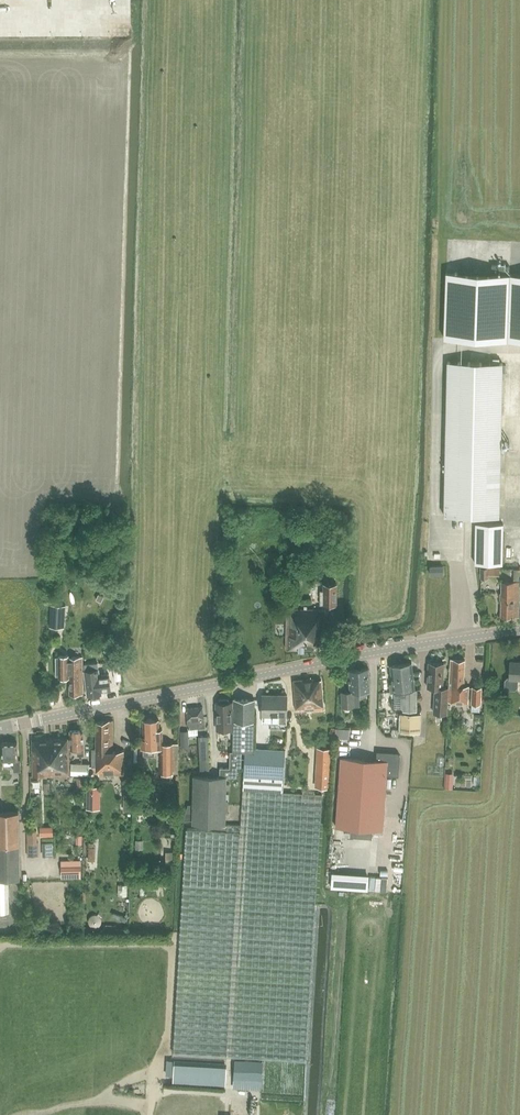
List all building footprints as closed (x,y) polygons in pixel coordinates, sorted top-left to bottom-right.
[(492,265),(491,273),(509,274),(509,265),(492,265)] [(447,361),(444,515),(500,517),(503,363),(447,361)] [(472,561),(501,562),(503,522),(473,521),(472,561)] [(430,566),(430,574),(442,574),(442,566),(430,566)] [(518,617),(519,599),(519,581),(501,581),(500,616),(518,617)] [(320,591),(320,605),(337,605),(337,584),(324,583),(323,591),(320,591)] [(286,648),(315,649),(315,642),(324,642),(324,609),(287,609),(286,648)] [(50,611),(50,626),(63,627),(63,612),(63,611),(50,611)] [(69,654),(60,654),(60,677),(70,677),(70,694),(83,693),(82,656),(69,656),(69,654)] [(449,702),(468,703),(469,686),(463,685),(465,660),(451,660),(449,702)] [(98,662),(84,664),(84,670),(87,695),(102,694),(101,691),(111,690),(109,674),(99,675),(98,662)] [(433,711),(447,712),(448,688),(442,687),(444,663),(428,662),(427,686),(435,687),(433,711)] [(510,662),(509,677),(507,677),(504,679),(504,686),(506,689),(514,689),(517,687),(517,679),(519,679),(519,662),(510,662)] [(404,710),(417,710),(417,689),(414,689),(411,663),(390,665),(392,684),(390,684),(391,692),(401,691),(400,708),(404,708),(404,710)] [(359,692),(370,692),(369,669),(349,670),(350,691),(342,692),(342,707),(360,706),(359,692)] [(294,680),(296,711),(324,709),(321,680),(314,681),(313,678),(294,680)] [(481,703),(481,687),(473,687),(472,703),(481,703)] [(263,697),(262,715),(279,716),(279,723),(286,723),(287,695),(277,695),(277,697),(263,697)] [(216,702),(217,729),(233,729),(232,701),(229,702),(228,699),(220,699),(219,702),(216,702)] [(220,767),(220,777),(225,777),(237,777),(237,766),(242,766),(242,751),(253,752),(255,699),(234,699),(233,751),(231,751),(230,767),(220,767)] [(187,708),(189,729),(204,727),(203,707),(187,708)] [(470,734),(470,711),(458,710),(457,733),(470,734)] [(421,714),(400,714),(399,732),(420,733),(421,714)] [(144,738),(141,738),(141,748),(157,748),(161,747),(161,772),(173,772),(172,743),(172,742),(162,742),(162,729),(159,729),(159,719),(143,720),(144,738)] [(99,767),(99,775),(123,775),(123,751),(113,751),(113,720),(97,723),(97,749),(93,749),(93,767),(99,767)] [(350,727),(336,726),(335,737),(349,738),(350,727)] [(78,748),(78,755),(84,755),(84,731),(70,731),(70,749),(78,748)] [(210,769),(208,735),(200,735),(202,769),(210,769)] [(50,739),(51,776),(70,775),(69,738),(50,739)] [(51,776),(50,739),(32,739),(33,776),(51,776)] [(2,743),(3,761),(13,760),(14,772),(21,771),(21,760),(18,760),(17,743),(12,743),(2,743)] [(317,748),(315,787),(329,788),(331,748),(317,748)] [(341,758),(336,828),(351,829),(350,835),(372,837),(373,830),(383,831),(387,776),(400,776),(401,755),(399,753),(377,751),(377,760),(341,758)] [(245,752),(243,775),(284,778),(285,755),(255,753),(254,753),(245,752)] [(71,774),(89,775),(90,764),(71,763),(71,774)] [(446,773),(446,782),(453,782),(454,773),(446,773)] [(240,832),(227,1056),(306,1061),(315,904),(322,794),(283,792),(284,778),(243,775),(240,832)] [(192,776),(191,824),(224,825),(225,777),(220,777),(192,776)] [(87,786),(86,809),(93,809),(93,802),(100,803),(100,786),(87,786)] [(20,880),(18,811),(0,812),(0,880),(20,880)] [(53,828),(40,828),(40,836),(53,835),(53,828)] [(180,939),(173,1053),(227,1056),(240,832),(186,829),(180,939)] [(27,830),(28,856),(38,855),(37,830),(27,830)] [(53,841),(45,841),(45,855),(53,854),(53,841)] [(74,865),(61,865),(61,871),(75,871),(75,877),(81,877),(81,859),(74,859),(74,865)] [(395,888),(398,876),(372,871),(369,883),(395,888)] [(368,892),(369,876),(332,873),(331,889),(368,892)] [(226,1086),(227,1063),(175,1060),(174,1083),(226,1086)]
